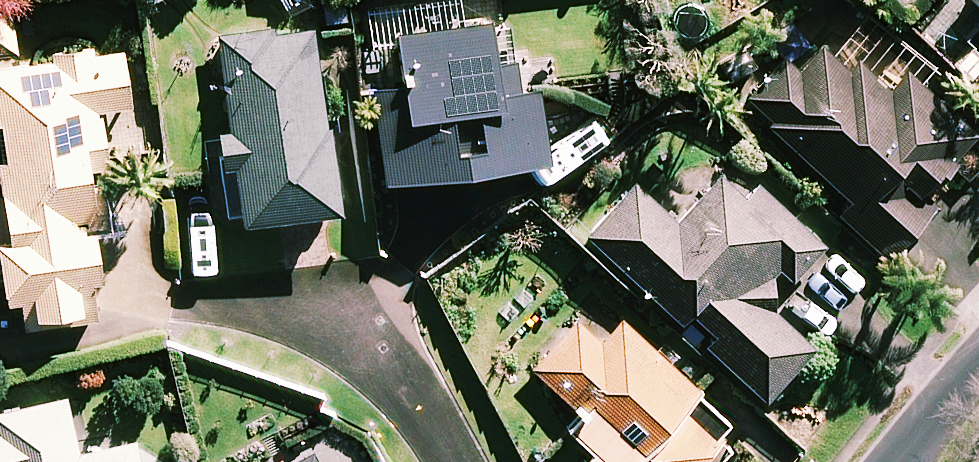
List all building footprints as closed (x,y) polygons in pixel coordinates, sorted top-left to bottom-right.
[(9,0),(0,0),(0,51),(19,47),(9,0)] [(919,75),(932,61),(863,12),(835,41),(830,35),(800,66),(787,54),(747,95),(852,196),(842,207),(887,250),(936,200),(921,185),(975,130),(919,75)] [(508,82),(500,16),(399,29),(405,79),(374,83),(384,169),(547,149),(538,78),(508,82)] [(314,22),(219,35),(230,122),(222,123),(227,162),(236,161),(243,212),(338,199),(314,22)] [(94,317),(92,270),(99,269),(97,218),(107,217),(103,103),(129,102),(126,43),(51,46),(52,61),(0,64),(0,117),(3,194),(0,194),(0,269),(1,292),(22,291),(24,320),(94,317)] [(634,179),(588,232),(684,317),(690,310),(711,329),(705,336),(768,391),(810,342),(761,299),(777,280),(765,270),(774,259),(792,275),(824,238),(757,178),(745,191),(720,169),(677,217),(634,179)] [(598,293),(534,363),(584,408),(568,425),(593,447),(579,461),(697,461),(719,437),(683,404),(699,386),(598,293)] [(136,434),(79,447),(66,393),(0,408),(0,461),(142,461),(136,434)] [(312,452),(294,461),(318,461),(312,452)]
